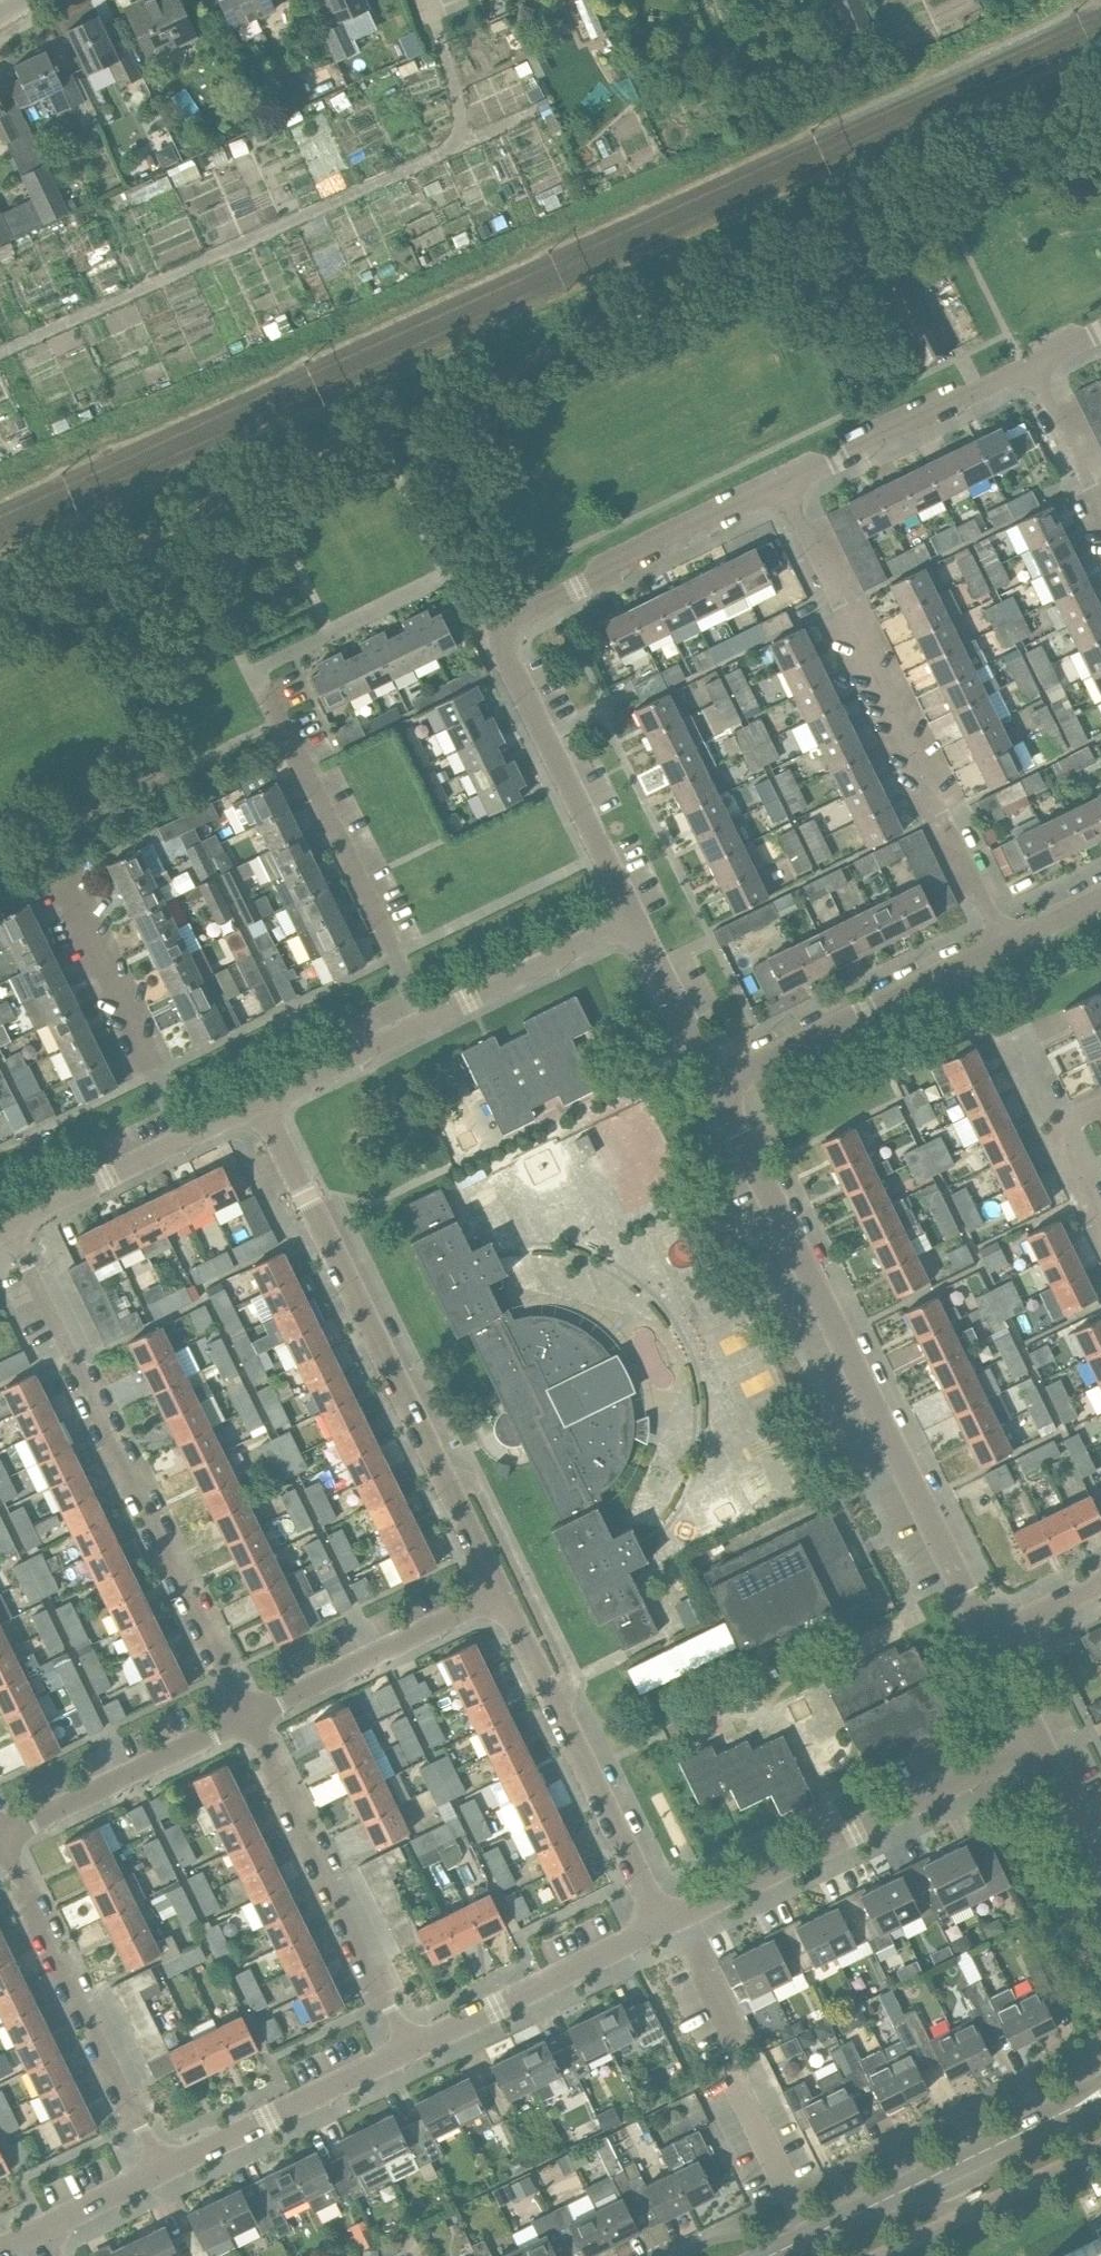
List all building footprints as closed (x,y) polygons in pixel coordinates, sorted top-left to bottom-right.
[(179,0),(151,0),(144,3),(143,0),(141,0),(126,7),(150,58),(164,51),(160,41),(173,35),(178,45),(196,36),(179,0)] [(234,29),(275,10),(271,2),(275,0),(220,0),(234,29)] [(317,10),(312,0),(304,0),(310,13),(317,10)] [(335,16),(317,24),(334,61),(360,50),(355,39),(353,34),(375,24),(369,13),(371,12),(365,0),(328,0),(335,16)] [(595,36),(608,31),(594,0),(580,0),(595,36)] [(861,0),(832,0),(846,34),(871,23),(861,0)] [(112,44),(99,16),(67,31),(87,74),(109,63),(121,87),(143,77),(124,38),(112,44)] [(316,25),(299,32),(307,50),(324,42),(316,25)] [(541,48),(527,54),(538,77),(552,70),(541,48)] [(60,79),(46,50),(14,65),(20,79),(9,84),(20,107),(48,94),(58,114),(85,101),(72,73),(60,79)] [(320,74),(317,81),(320,88),(333,82),(328,71),(320,74)] [(539,85),(526,91),(532,102),(544,96),(539,85)] [(4,143),(17,137),(5,112),(6,111),(0,99),(0,135),(4,143)] [(244,137),(230,143),(236,157),(250,151),(244,137)] [(162,148),(159,158),(163,168),(179,160),(172,144),(162,148)] [(207,155),(199,159),(203,167),(210,163),(207,155)] [(34,198),(1,213),(12,238),(45,223),(69,212),(69,211),(64,201),(47,163),(23,175),(34,198)] [(134,202),(173,184),(167,172),(129,189),(134,202)] [(73,197),(64,201),(69,211),(77,207),(73,197)] [(12,238),(1,213),(0,210),(0,243),(12,238)] [(81,210),(74,213),(79,224),(86,220),(81,210)] [(0,245),(0,254),(2,258),(15,252),(10,241),(0,245)] [(951,350),(912,273),(882,288),(921,365),(951,350)] [(1100,393),(1100,388),(1097,380),(1074,392),(1080,404),(1100,393)] [(1080,404),(1085,415),(1100,407),(1100,393),(1080,404)] [(1085,415),(1091,426),(1100,421),(1100,407),(1085,415)] [(1100,436),(1100,421),(1091,426),(1096,438),(1100,436)] [(1035,445),(1024,422),(1003,432),(1015,455),(1035,445)] [(975,439),(992,473),(1018,460),(1015,455),(1003,432),(1001,428),(1002,428),(1001,426),(999,427),(999,428),(987,434),(986,433),(975,439)] [(31,435),(21,440),(25,449),(35,445),(31,435)] [(950,452),(966,486),(992,473),(975,439),(963,444),(964,445),(950,452)] [(941,498),(966,486),(950,452),(936,459),(936,458),(924,463),(941,498)] [(916,510),(941,498),(924,463),(913,469),(914,470),(900,477),(916,510)] [(874,488),(891,523),(916,510),(900,477),(886,484),(885,483),(874,488)] [(850,502),(856,515),(862,528),(866,535),(891,523),(874,488),(863,494),(863,495),(851,501),(850,501),(849,501),(849,503),(850,502)] [(1006,502),(1013,517),(1039,504),(1032,490),(1006,502)] [(826,514),(833,527),(856,515),(850,502),(849,503),(826,514)] [(994,526),(1013,517),(1006,502),(987,511),(994,526)] [(1016,523),(1029,549),(1064,531),(1059,520),(1058,520),(1052,508),(1052,507),(1051,505),(1050,506),(1030,516),(1016,523)] [(862,528),(856,515),(833,527),(839,539),(862,528)] [(974,518),(955,527),(963,541),(981,532),(974,518)] [(944,550),(963,541),(955,527),(937,536),(944,550)] [(866,535),(862,528),(839,539),(845,552),(868,540),(866,535)] [(1064,531),(1029,549),(1041,574),(1076,557),(1069,543),(1070,543),(1064,531)] [(729,559),(746,594),(771,581),(766,570),(781,563),(780,562),(788,557),(778,537),(770,541),(756,548),(755,547),(753,548),(741,555),(740,554),(729,559)] [(986,570),(1001,563),(992,544),(991,544),(988,537),(974,544),(977,551),(986,570)] [(851,564),(874,553),(868,540),(845,552),(851,564)] [(924,542),(905,551),(912,566),(931,557),(924,542)] [(966,580),(980,573),(971,554),(968,547),(953,554),(966,580)] [(912,566),(905,551),(886,560),(893,575),(912,566)] [(851,564),(857,576),(880,565),(874,553),(851,564)] [(1076,557),(1041,574),(1054,599),(1089,582),(1084,570),(1083,571),(1076,557)] [(704,572),(721,606),(746,594),(729,559),(717,565),(718,566),(704,572)] [(1010,582),(1001,563),(986,570),(995,589),(1010,582)] [(887,578),(880,565),(857,576),(864,590),(887,578)] [(902,611),(938,593),(925,567),(891,584),(891,583),(890,584),(891,586),(898,599),(897,599),(902,611)] [(721,606),(704,572),(690,579),(690,578),(678,584),(695,618),(721,606)] [(980,573),(966,580),(975,598),(990,591),(980,573)] [(1054,599),(1066,624),(1100,607),(1094,594),(1095,593),(1089,582),(1054,599)] [(654,597),(670,631),(695,618),(678,584),(667,589),(668,590),(654,597)] [(950,618),(938,593),(902,611),(908,622),(909,622),(916,635),(950,618)] [(999,603),(1008,621),(1022,615),(1013,596),(999,603)] [(628,608),(645,643),(670,631),(654,597),(640,604),(639,603),(628,608)] [(994,628),(1008,621),(999,603),(985,610),(994,628)] [(1066,624),(1078,649),(1100,638),(1100,608),(1100,607),(1066,624)] [(428,609),(414,616),(434,657),(457,645),(449,629),(458,625),(450,608),(432,617),(428,609)] [(619,656),(645,643),(628,608),(617,614),(617,615),(604,621),(602,622),(603,623),(619,656)] [(786,610),(760,623),(767,637),(793,625),(786,610)] [(1022,615),(1008,621),(1017,640),(1031,634),(1022,615)] [(413,667),(434,657),(414,616),(403,622),(406,630),(397,634),(413,667)] [(963,644),(950,618),(916,635),(922,649),(921,650),(927,661),(963,644)] [(1017,640),(1008,621),(994,628),(1003,647),(1013,642),(1017,640)] [(767,637),(760,623),(742,632),(749,646),(767,637)] [(782,669),(816,652),(811,641),(810,642),(804,629),(803,627),(802,627),(802,628),(769,644),(782,669)] [(391,678),(413,667),(397,634),(388,638),(385,630),(371,637),(391,678)] [(391,678),(371,637),(359,643),(363,651),(354,655),(374,697),(377,695),(373,687),(391,678)] [(710,647),(717,662),(736,653),(729,638),(710,647)] [(963,644),(927,661),(932,672),(934,672),(940,686),(975,669),(987,663),(975,638),(963,644)] [(1091,675),(1100,670),(1100,638),(1078,649),(1091,675)] [(1025,652),(1035,671),(1049,664),(1040,645),(1025,652)] [(698,671),(717,662),(710,647),(691,657),(698,671)] [(1006,661),(1015,680),(1030,673),(1017,648),(1007,653),(1003,655),(1006,661)] [(328,658),(348,699),(368,689),(372,698),(374,697),(354,655),(345,660),(341,652),(328,658)] [(816,652),(782,669),(794,695),(828,678),(821,664),(822,664),(816,652)] [(348,699),(328,658),(316,664),(320,672),(310,677),(327,709),(348,699)] [(488,672),(482,661),(457,674),(459,677),(447,683),(450,690),(488,672)] [(678,663),(659,672),(666,687),(685,677),(678,663)] [(1049,664),(1035,671),(1044,689),(1059,682),(1049,664)] [(733,693),(750,685),(740,667),(724,675),(733,693)] [(987,694),(975,669),(940,686),(947,700),(946,700),(952,711),(987,694)] [(1091,675),(1100,696),(1100,670),(1091,675)] [(640,699),(666,687),(659,672),(633,685),(640,699)] [(1039,692),(1030,673),(1015,680),(1024,699),(1039,692)] [(705,684),(714,703),(728,696),(719,677),(705,684)] [(828,678),(794,695),(807,720),(841,703),(836,692),(835,692),(828,678)] [(435,705),(446,727),(479,711),(475,702),(483,698),(476,685),(435,705)] [(750,685),(733,693),(743,713),(759,705),(750,685)] [(425,692),(429,700),(443,693),(439,686),(425,692)] [(414,707),(429,700),(425,692),(410,699),(414,707)] [(641,725),(646,736),(681,719),(668,693),(635,709),(634,709),(635,712),(635,711),(642,724),(641,725)] [(1000,719),(987,694),(952,711),(957,723),(958,722),(965,736),(1000,719)] [(1051,702),(1060,721),(1075,714),(1065,695),(1051,702)] [(737,714),(728,696),(714,703),(723,721),(737,714)] [(841,703),(807,720),(819,745),(852,729),(846,715),(847,714),(841,703)] [(1040,731),(1054,724),(1045,705),(1031,712),(1040,731)] [(397,707),(382,714),(386,723),(401,715),(397,707)] [(479,711),(446,727),(456,748),(497,728),(492,716),(484,720),(479,711)] [(386,723),(382,714),(369,721),(373,729),(386,723)] [(653,747),(660,761),(704,739),(692,714),(681,719),(646,736),(652,747),(653,747)] [(1088,739),(1075,714),(1060,721),(1073,746),(1088,739)] [(747,726),(756,745),(770,738),(761,719),(747,726)] [(976,762),(1012,744),(1000,719),(965,736),(972,750),(971,751),(976,762)] [(1067,750),(1054,724),(1040,731),(1049,750),(1053,757),(1067,750)] [(366,733),(362,725),(354,728),(336,737),(340,745),(366,733)] [(404,730),(410,743),(418,739),(412,726),(404,730)] [(742,752),(756,745),(747,726),(732,733),(742,752)] [(456,748),(467,769),(500,753),(496,745),(504,741),(497,728),(456,748)] [(819,745),(831,770),(866,753),(860,742),(859,743),(852,729),(819,745)] [(770,738),(756,745),(765,763),(780,756),(770,738)] [(418,739),(410,743),(421,766),(429,762),(426,755),(418,739)] [(660,761),(666,775),(665,775),(671,787),(706,770),(716,764),(704,739),(660,761)] [(1012,744),(976,762),(982,773),(983,773),(989,786),(990,788),(991,787),(1036,765),(1024,739),(1012,744)] [(765,763),(756,745),(742,752),(751,771),(765,763)] [(1089,746),(1070,756),(1077,770),(1096,761),(1089,746)] [(500,753),(467,769),(478,791),(519,771),(513,759),(505,763),(500,753)] [(877,779),(870,765),(871,765),(866,753),(831,770),(844,795),(877,779)] [(1058,779),(1077,770),(1070,756),(1051,765),(1058,779)] [(445,768),(436,773),(441,782),(450,778),(445,768)] [(774,775),(783,794),(798,786),(789,768),(774,775)] [(425,774),(431,787),(440,783),(433,770),(425,774)] [(684,811),(718,795),(706,770),(671,787),(677,798),(678,797),(684,811)] [(525,784),(519,771),(478,791),(489,814),(522,798),(517,788),(525,784)] [(1038,771),(1020,780),(1027,795),(1045,786),(1038,771)] [(763,803),(778,797),(768,778),(754,785),(763,803)] [(844,795),(856,821),(891,804),(885,792),(884,793),(877,779),(844,795)] [(1027,795),(1020,780),(978,801),(988,823),(1004,815),(1001,807),(1027,795)] [(257,823),(289,807),(276,782),(234,803),(246,828),(257,823)] [(440,783),(431,787),(439,802),(447,798),(440,783)] [(798,786),(783,794),(793,813),(808,806),(798,786)] [(1091,799),(1100,819),(1100,794),(1091,799)] [(730,820),(718,795),(684,811),(691,825),(690,826),(696,837),(730,820)] [(787,815),(778,797),(763,803),(773,822),(787,815)] [(1091,799),(1066,812),(1082,845),(1096,838),(1097,839),(1100,837),(1100,819),(1091,799)] [(211,801),(186,813),(193,829),(219,816),(211,801)] [(891,804),(856,821),(869,846),(901,830),(902,831),(903,830),(902,828),(901,828),(895,816),(896,815),(891,804)] [(269,847),(301,832),(289,807),(257,823),(269,847)] [(1082,845),(1066,812),(1041,824),(1058,858),(1069,853),(1069,852),(1082,845)] [(193,829),(186,813),(158,828),(165,843),(193,829)] [(461,827),(454,813),(446,817),(453,831),(461,827)] [(808,844),(823,837),(814,818),(798,825),(808,844)] [(743,845),(730,820),(696,837),(701,848),(702,848),(709,862),(743,845)] [(1058,858),(1041,824),(999,844),(1013,872),(1029,864),(1031,869),(1031,870),(1031,871),(1033,870),(1033,869),(1046,863),(1046,864),(1058,858)] [(779,835),(788,854),(802,847),(793,828),(779,835)] [(921,828),(898,840),(903,850),(926,838),(921,828)] [(998,840),(994,830),(985,833),(989,843),(998,840)] [(314,858),(301,832),(269,847),(270,849),(258,855),(270,880),(314,858)] [(219,841),(216,834),(200,842),(203,849),(219,841)] [(823,837),(808,844),(817,863),(833,856),(823,837)] [(926,838),(903,850),(908,860),(909,863),(933,852),(926,838)] [(208,859),(224,851),(219,841),(203,849),(208,859)] [(152,842),(108,864),(120,889),(151,874),(165,867),(152,842)] [(188,856),(203,849),(200,842),(185,849),(188,856)] [(872,852),(879,867),(898,857),(891,843),(872,852)] [(721,887),(755,870),(743,845),(709,862),(716,875),(715,876),(721,887)] [(802,847),(788,854),(797,873),(812,866),(802,847)] [(208,859),(203,849),(188,856),(200,879),(214,872),(208,859)] [(861,876),(879,867),(872,852),(853,861),(861,876)] [(933,852),(909,863),(916,876),(939,865),(933,852)] [(285,905),(327,885),(314,858),(270,880),(271,882),(273,881),(285,905)] [(939,865),(916,876),(919,883),(922,889),(945,878),(939,865)] [(221,874),(232,897),(249,889),(238,866),(221,874)] [(120,889),(133,915),(164,900),(158,888),(172,880),(166,868),(152,875),(151,874),(120,889)] [(822,877),(829,891),(848,882),(841,868),(822,877)] [(755,870),(721,887),(726,899),(727,898),(733,911),(734,913),(735,913),(735,912),(768,896),(755,870)] [(210,909),(226,901),(214,877),(184,892),(189,902),(203,895),(210,909)] [(829,891),(822,877),(803,886),(810,901),(829,891)] [(945,878),(922,889),(929,902),(952,891),(945,878)] [(919,883),(894,896),(902,912),(911,931),(922,925),(921,924),(934,918),(935,918),(937,917),(936,916),(936,915),(936,916),(929,902),(922,889),(919,883)] [(339,911),(327,885),(285,905),(285,907),(297,931),(339,911)] [(249,889),(232,897),(245,924),(262,916),(249,889)] [(952,891),(929,902),(936,916),(936,915),(958,905),(952,891)] [(791,892),(772,902),(779,916),(798,907),(791,892)] [(894,896),(869,908),(876,923),(885,942),(899,935),(899,936),(911,931),(902,912),(894,896)] [(133,915),(145,940),(176,925),(164,900),(133,915)] [(233,916),(226,901),(210,909),(217,924),(233,916)] [(772,902),(745,915),(752,929),(779,916),(772,902)] [(40,927),(28,903),(0,917),(0,947),(9,943),(40,927)] [(869,908),(843,921),(860,955),(872,950),(871,949),(885,942),(876,923),(869,908)] [(352,937),(339,911),(297,931),(310,957),(321,952),(352,937)] [(726,924),(713,931),(720,945),(752,929),(745,915),(726,924)] [(843,921),(818,933),(835,966),(848,960),(849,961),(860,955),(843,921)] [(189,951),(176,925),(145,940),(158,966),(189,951)] [(22,969),(53,953),(40,927),(9,943),(22,969)] [(235,961),(251,954),(240,928),(228,934),(236,951),(231,953),(235,961)] [(253,937),(259,950),(275,942),(268,929),(253,937)] [(818,933),(793,945),(802,963),(810,980),(821,974),(821,973),(835,966),(818,933)] [(365,964),(352,937),(321,952),(335,979),(365,964)] [(288,968),(275,942),(259,950),(272,976),(288,968)] [(768,959),(753,966),(763,987),(766,986),(771,996),(783,990),(783,991),(783,992),(785,991),(798,984),(799,985),(810,980),(802,963),(793,945),(767,958),(768,959)] [(189,951),(158,966),(171,993),(202,978),(189,951)] [(21,1001),(66,980),(53,953),(22,969),(23,970),(9,977),(21,1001)] [(248,987),(264,980),(251,954),(235,961),(248,987)] [(288,968),(272,976),(284,1001),(296,995),(289,980),(298,976),(293,966),(288,968)] [(171,993),(184,1019),(228,997),(216,972),(202,978),(171,993)] [(78,1005),(66,980),(21,1001),(34,1028),(48,1021),(78,1005)] [(252,987),(264,1011),(276,1005),(264,981),(252,987)] [(1100,1023),(1100,1000),(1097,993),(1064,1009),(1064,1011),(1065,1011),(1071,1023),(1070,1024),(1076,1035),(1100,1023)] [(592,1027),(576,995),(523,1021),(528,1031),(500,1045),(495,1035),(462,1051),(503,1135),(537,1118),(532,1107),(559,1093),(564,1104),(596,1088),(571,1037),(592,1027)] [(241,1025),(228,997),(184,1019),(197,1046),(241,1025)] [(10,1006),(6,999),(0,1003),(0,1011),(10,1006)] [(48,1021),(60,1046),(91,1031),(78,1005),(48,1021)] [(0,1011),(0,1026),(16,1017),(10,1006),(0,1011)] [(1100,1054),(1100,1023),(1076,1035),(1081,1047),(1083,1046),(1089,1060),(1100,1054)] [(73,1073),(104,1058),(91,1031),(60,1046),(73,1073)] [(929,1050),(937,1066),(943,1064),(955,1088),(986,1073),(974,1047),(970,1049),(963,1034),(966,1032),(966,1031),(929,1050)] [(11,1071),(26,1063),(20,1051),(5,1058),(11,1071)] [(1089,1060),(1096,1074),(1095,1074),(1100,1086),(1100,1054),(1089,1060)] [(104,1058),(73,1073),(87,1100),(117,1085),(104,1058)] [(26,1063),(11,1071),(24,1097),(41,1089),(29,1063),(27,1064),(26,1063)] [(999,1099),(986,1073),(955,1088),(967,1114),(999,1099)] [(16,1101),(4,1074),(0,1076),(0,1105),(2,1108),(4,1107),(12,1103),(16,1101)] [(904,1095),(910,1110),(929,1101),(922,1087),(904,1095)] [(41,1089),(24,1097),(36,1122),(55,1112),(43,1089),(42,1089),(41,1089)] [(1011,1124),(999,1099),(967,1114),(980,1139),(1011,1124)] [(12,1103),(4,1107),(18,1134),(30,1128),(16,1101),(12,1103)] [(910,1110),(918,1126),(937,1117),(929,1101),(910,1110)] [(904,1119),(897,1104),(880,1113),(887,1127),(904,1119)] [(943,1126),(939,1119),(927,1125),(930,1132),(943,1126)] [(993,1165),(1024,1150),(1011,1124),(980,1139),(993,1165)] [(834,1168),(866,1152),(853,1126),(822,1142),(834,1168)] [(575,1139),(584,1159),(597,1152),(587,1133),(575,1139)] [(926,1154),(931,1163),(951,1154),(941,1134),(921,1144),(926,1154)] [(907,1163),(926,1154),(921,1144),(918,1146),(902,1153),(907,1163)] [(1005,1190),(1036,1175),(1024,1150),(993,1165),(1005,1190)] [(866,1152),(834,1168),(847,1193),(878,1178),(893,1170),(888,1158),(872,1165),(866,1152)] [(936,1174),(931,1163),(926,1154),(907,1163),(917,1183),(936,1174)] [(951,1154),(931,1163),(936,1174),(956,1164),(951,1154)] [(222,1165),(198,1177),(214,1209),(238,1197),(222,1165)] [(1049,1201),(1036,1175),(1005,1190),(1018,1216),(1049,1201)] [(174,1189),(190,1221),(214,1209),(198,1177),(174,1189)] [(878,1178),(847,1193),(859,1219),(891,1203),(878,1178)] [(960,1213),(976,1205),(966,1186),(950,1193),(960,1213)] [(426,1194),(406,1204),(407,1205),(408,1205),(422,1234),(411,1240),(412,1242),(413,1241),(458,1332),(456,1333),(457,1334),(469,1329),(499,1390),(513,1419),(519,1431),(534,1462),(539,1472),(563,1522),(552,1527),(553,1529),(554,1528),(598,1619),(597,1620),(598,1622),(610,1616),(624,1646),(623,1646),(624,1648),(659,1631),(642,1598),(633,1578),(628,1569),(635,1566),(648,1559),(632,1526),(619,1532),(618,1530),(600,1493),(601,1491),(603,1490),(604,1489),(606,1488),(608,1486),(611,1483),(614,1480),(617,1477),(620,1473),(622,1470),(625,1463),(628,1457),(631,1450),(632,1444),(633,1437),(633,1436),(633,1435),(634,1435),(634,1434),(634,1433),(634,1425),(634,1416),(633,1407),(631,1398),(629,1390),(631,1389),(631,1391),(633,1391),(632,1388),(631,1388),(629,1382),(626,1375),(623,1369),(620,1363),(616,1357),(617,1357),(615,1354),(614,1355),(615,1357),(613,1358),(613,1357),(612,1356),(612,1355),(605,1346),(597,1338),(589,1330),(579,1324),(568,1320),(558,1317),(546,1315),(535,1315),(524,1316),(522,1316),(520,1317),(518,1317),(516,1317),(514,1318),(494,1279),(495,1278),(508,1272),(491,1239),(478,1245),(474,1237),(467,1240),(456,1218),(441,1187),(439,1187),(426,1194)] [(932,1214),(948,1206),(939,1188),(923,1195),(932,1214)] [(150,1200),(166,1233),(190,1221),(174,1189),(150,1200)] [(257,1236),(272,1229),(254,1193),(240,1200),(257,1236)] [(891,1203),(859,1219),(872,1244),(919,1221),(918,1221),(903,1228),(896,1214),(908,1208),(903,1197),(891,1203)] [(142,1244),(166,1233),(150,1200),(126,1212),(142,1244)] [(960,1213),(969,1230),(984,1223),(976,1205),(960,1213)] [(948,1206),(932,1214),(942,1233),(957,1226),(948,1206)] [(118,1256),(142,1244),(126,1212),(102,1224),(118,1256)] [(1039,1261),(1071,1246),(1058,1220),(1027,1235),(1039,1261)] [(919,1221),(872,1244),(884,1270),(916,1254),(909,1240),(924,1232),(919,1221)] [(77,1236),(88,1258),(94,1268),(118,1256),(102,1224),(77,1236)] [(279,1243),(272,1229),(257,1236),(233,1248),(240,1262),(279,1243)] [(998,1241),(978,1249),(989,1272),(1002,1265),(1008,1263),(998,1241)] [(973,1259),(965,1243),(946,1253),(955,1269),(973,1259)] [(1083,1271),(1071,1246),(1039,1261),(1052,1287),(1083,1271)] [(209,1259),(217,1275),(235,1266),(227,1250),(209,1259)] [(263,1291),(295,1276),(283,1251),(251,1267),(263,1291)] [(916,1254),(884,1270),(897,1296),(929,1280),(916,1254)] [(74,1281),(95,1271),(94,1268),(88,1258),(68,1269),(74,1281)] [(217,1275),(209,1259),(189,1269),(197,1285),(217,1275)] [(101,1284),(95,1271),(74,1281),(80,1294),(101,1284)] [(1039,1293),(1052,1319),(1096,1297),(1083,1271),(1052,1287),(1039,1293)] [(295,1276),(263,1291),(251,1297),(262,1321),(275,1316),(307,1300),(295,1276)] [(993,1288),(998,1298),(1004,1310),(1023,1301),(1012,1279),(993,1288)] [(86,1306),(107,1296),(101,1284),(80,1294),(86,1306)] [(185,1285),(166,1294),(174,1311),(193,1301),(185,1285)] [(218,1313),(234,1306),(225,1288),(210,1296),(218,1313)] [(978,1308),(998,1298),(993,1288),(974,1298),(978,1308)] [(174,1311),(166,1294),(148,1303),(156,1320),(174,1311)] [(113,1308),(107,1296),(86,1306),(93,1318),(113,1308)] [(905,1311),(918,1337),(948,1322),(961,1316),(956,1304),(942,1311),(935,1297),(905,1311)] [(1004,1310),(998,1298),(978,1308),(988,1327),(1008,1318),(1004,1310)] [(286,1340),(319,1324),(307,1300),(275,1316),(286,1340)] [(1026,1309),(1023,1301),(1004,1310),(1008,1318),(1026,1309)] [(215,1323),(205,1303),(189,1311),(199,1331),(215,1323)] [(234,1306),(218,1313),(228,1333),(243,1325),(234,1306)] [(120,1321),(119,1319),(113,1308),(93,1318),(99,1331),(120,1321)] [(119,1319),(120,1321),(126,1333),(144,1325),(137,1310),(119,1319)] [(1087,1357),(1100,1349),(1100,1317),(1074,1331),(1087,1357)] [(126,1333),(120,1321),(99,1331),(105,1344),(126,1333)] [(948,1322),(918,1337),(930,1363),(960,1348),(948,1322)] [(330,1348),(319,1324),(286,1340),(298,1364),(330,1348)] [(142,1367),(174,1351),(162,1326),(129,1342),(142,1367)] [(1004,1359),(1019,1351),(1009,1332),(994,1339),(1004,1359)] [(233,1343),(242,1361),(258,1354),(249,1335),(233,1343)] [(215,1363),(231,1355),(221,1336),(205,1343),(215,1363)] [(1055,1358),(1048,1343),(1028,1352),(1036,1368),(1055,1358)] [(310,1388),(342,1372),(330,1348),(298,1364),(310,1388)] [(960,1348),(930,1363),(943,1388),(973,1374),(960,1348)] [(1087,1357),(1099,1382),(1100,1381),(1100,1349),(1087,1357)] [(24,1350),(0,1362),(0,1380),(31,1365),(24,1350)] [(186,1376),(174,1351),(142,1367),(154,1392),(186,1376)] [(1028,1370),(1019,1351),(1004,1359),(1013,1378),(1028,1370)] [(267,1373),(258,1354),(242,1361),(251,1381),(267,1373)] [(240,1374),(231,1355),(215,1363),(224,1382),(240,1374)] [(354,1396),(342,1372),(310,1388),(322,1412),(354,1396)] [(15,1413),(47,1397),(35,1373),(3,1389),(15,1413)] [(955,1414),(985,1399),(973,1374),(943,1388),(955,1414)] [(186,1376),(154,1392),(166,1417),(199,1401),(214,1394),(207,1380),(192,1388),(186,1376)] [(1054,1404),(1069,1397),(1060,1378),(1045,1386),(1054,1404)] [(257,1391),(265,1409),(281,1402),(272,1383),(257,1391)] [(1019,1391),(1028,1410),(1044,1402),(1034,1383),(1019,1391)] [(239,1413),(255,1405),(246,1386),(230,1394),(239,1413)] [(366,1420),(354,1396),(322,1412),(333,1436),(366,1420)] [(27,1437),(59,1421),(47,1397),(15,1413),(27,1437)] [(1054,1404),(1063,1424),(1079,1416),(1069,1397),(1055,1403),(1054,1404)] [(968,1440),(998,1425),(985,1399),(955,1414),(968,1440)] [(199,1401),(166,1417),(179,1442),(211,1426),(199,1401)] [(290,1421),(281,1402),(265,1409),(274,1428),(290,1421)] [(1053,1421),(1044,1402),(1028,1410),(1038,1429),(1053,1421)] [(253,1437),(267,1430),(255,1405),(239,1413),(248,1432),(250,1431),(253,1437)] [(345,1460),(377,1444),(366,1420),(333,1436),(345,1460)] [(38,1461),(71,1445),(59,1421),(27,1437),(38,1461)] [(1011,1451),(998,1425),(968,1440),(980,1466),(1011,1451)] [(191,1467),(223,1451),(211,1426),(179,1442),(191,1467)] [(275,1437),(283,1453),(286,1459),(301,1451),(291,1429),(275,1437)] [(268,1461),(283,1453),(275,1437),(271,1439),(267,1430),(253,1437),(257,1446),(260,1445),(268,1461)] [(1063,1439),(1073,1458),(1088,1451),(1079,1431),(1063,1439)] [(1035,1447),(1043,1463),(1062,1454),(1054,1438),(1035,1447)] [(357,1484),(389,1468),(377,1444),(345,1460),(357,1484)] [(50,1485),(82,1469),(71,1445),(38,1461),(50,1485)] [(1043,1463),(1035,1447),(1016,1457),(1024,1473),(1043,1463)] [(203,1492),(235,1477),(223,1451),(191,1467),(203,1492)] [(301,1451),(286,1459),(294,1475),(309,1467),(301,1451)] [(1073,1458),(1082,1477),(1097,1470),(1088,1451),(1073,1458)] [(294,1475),(286,1459),(283,1453),(268,1461),(278,1482),(294,1475)] [(9,1475),(1,1457),(0,1457),(0,1480),(9,1475)] [(494,1473),(506,1477),(510,1465),(497,1461),(494,1473)] [(1015,1482),(1006,1463),(984,1473),(993,1492),(1015,1482)] [(401,1492),(389,1468),(357,1484),(369,1508),(401,1492)] [(94,1493),(82,1469),(50,1485),(62,1509),(94,1493)] [(9,1475),(0,1480),(0,1495),(4,1502),(19,1495),(9,1475)] [(215,1517),(247,1502),(235,1477),(203,1492),(215,1517)] [(313,1505),(328,1498),(320,1480),(304,1487),(313,1505)] [(288,1513),(304,1505),(295,1487),(279,1494),(288,1513)] [(380,1532),(413,1516),(401,1492),(369,1508),(380,1532)] [(74,1533),(106,1517),(94,1493),(62,1509),(74,1533)] [(1080,1538),(1100,1528),(1100,1515),(1091,1494),(1065,1507),(1080,1538)] [(328,1498),(313,1505),(322,1525),(338,1517),(328,1498)] [(215,1517),(227,1542),(260,1527),(247,1502),(215,1517)] [(17,1531),(33,1523),(24,1504),(8,1512),(17,1531)] [(304,1505),(288,1513),(297,1532),(314,1524),(304,1505)] [(1054,1551),(1080,1538),(1065,1507),(1039,1520),(1054,1551)] [(872,1597),(829,1510),(703,1571),(741,1649),(743,1648),(742,1645),(828,1603),(835,1616),(872,1597)] [(33,1523),(17,1531),(27,1550),(43,1543),(42,1541),(46,1539),(43,1533),(63,1524),(58,1513),(34,1525),(33,1523)] [(392,1556),(424,1540),(413,1516),(380,1532),(392,1556)] [(106,1517),(74,1533),(85,1557),(118,1542),(106,1517)] [(1054,1551),(1039,1520),(1013,1532),(1028,1564),(1054,1551)] [(327,1535),(336,1554),(359,1542),(349,1524),(327,1535)] [(0,1529),(0,1551),(0,1552),(16,1545),(6,1526),(0,1529)] [(240,1567),(272,1552),(260,1527),(227,1542),(240,1567)] [(304,1545),(313,1563),(328,1555),(319,1537),(304,1545)] [(424,1540),(392,1556),(404,1580),(436,1564),(424,1540)] [(97,1581),(129,1566),(118,1542),(85,1557),(97,1581)] [(359,1542),(336,1554),(345,1572),(361,1565),(352,1546),(359,1543),(359,1542)] [(34,1575),(37,1581),(52,1574),(41,1552),(27,1559),(34,1575)] [(284,1577),(272,1552),(240,1567),(252,1592),(284,1577)] [(328,1555),(313,1563),(322,1582),(338,1574),(328,1555)] [(20,1582),(34,1575),(27,1559),(12,1566),(20,1582)] [(109,1605),(141,1590),(129,1566),(97,1581),(109,1605)] [(52,1574),(37,1581),(45,1597),(60,1590),(52,1574)] [(45,1597),(37,1581),(34,1575),(20,1582),(30,1604),(45,1597)] [(375,1595),(366,1576),(352,1583),(361,1602),(375,1595)] [(264,1617),(296,1602),(284,1577),(252,1592),(264,1617)] [(344,1587),(340,1580),(326,1587),(339,1613),(353,1606),(344,1587)] [(153,1614),(141,1590),(109,1605),(121,1629),(153,1614)] [(310,1595),(296,1602),(264,1617),(277,1643),(323,1620),(310,1595)] [(65,1627),(81,1619),(72,1600),(56,1608),(65,1627)] [(31,1615),(40,1634),(56,1626),(47,1607),(31,1615)] [(132,1653),(165,1638),(153,1614),(121,1629),(132,1653)] [(92,1642),(81,1619),(65,1627),(74,1646),(75,1646),(77,1649),(92,1642)] [(725,1621),(628,1669),(640,1693),(736,1645),(725,1621)] [(11,1648),(0,1625),(0,1654),(11,1648)] [(56,1626),(40,1634),(49,1653),(65,1645),(56,1626)] [(165,1638),(132,1653),(144,1677),(177,1662),(165,1638)] [(442,1658),(454,1682),(486,1666),(474,1642),(442,1658)] [(955,1729),(914,1645),(899,1653),(895,1645),(855,1665),(859,1672),(828,1687),(868,1771),(873,1769),(872,1768),(950,1730),(951,1731),(955,1729)] [(39,1665),(33,1653),(17,1660),(11,1648),(0,1654),(0,1685),(24,1673),(39,1665)] [(79,1656),(88,1675),(104,1667),(95,1648),(79,1656)] [(64,1684),(80,1676),(71,1657),(55,1666),(57,1670),(46,1676),(52,1690),(64,1684)] [(189,1686),(177,1662),(144,1677),(156,1702),(189,1686)] [(454,1682),(466,1706),(498,1690),(486,1666),(454,1682)] [(104,1667),(88,1675),(98,1694),(113,1687),(104,1667)] [(418,1682),(413,1671),(399,1679),(403,1688),(410,1704),(432,1693),(425,1678),(418,1682)] [(4,1714),(36,1698),(24,1673),(0,1685),(0,1706),(4,1714)] [(80,1676),(64,1684),(77,1709),(69,1713),(93,1701),(80,1676)] [(391,1683),(376,1690),(386,1709),(400,1702),(391,1683)] [(466,1706),(478,1730),(510,1714),(498,1690),(466,1706)] [(128,1716),(119,1697),(104,1704),(113,1723),(128,1716)] [(4,1714),(16,1739),(48,1723),(36,1698),(4,1714)] [(659,1706),(667,1724),(684,1716),(676,1698),(659,1706)] [(1096,1720),(1100,1718),(1100,1701),(1099,1700),(1089,1705),(1096,1720)] [(93,1701),(69,1713),(76,1727),(86,1722),(91,1734),(106,1727),(97,1708),(96,1708),(93,1701)] [(412,1709),(422,1728),(438,1720),(428,1701),(412,1709)] [(347,1704),(315,1720),(327,1746),(359,1730),(347,1704)] [(391,1722),(400,1741),(416,1733),(406,1714),(391,1722)] [(510,1714),(478,1730),(490,1754),(522,1738),(510,1714)] [(447,1739),(438,1720),(422,1728),(431,1747),(447,1739)] [(48,1723),(16,1739),(28,1764),(61,1749),(48,1723)] [(339,1771),(372,1755),(359,1730),(327,1746),(339,1771)] [(409,1760),(425,1752),(416,1733),(400,1741),(409,1760)] [(813,1797),(783,1734),(752,1749),(747,1739),(717,1754),(711,1743),(679,1759),(700,1802),(730,1787),(740,1808),(771,1792),(781,1813),(813,1797)] [(490,1754),(501,1778),(534,1762),(522,1738),(490,1754)] [(434,1761),(442,1778),(457,1770),(448,1753),(434,1761)] [(384,1780),(372,1755),(339,1771),(352,1796),(384,1780)] [(444,1782),(442,1778),(434,1761),(418,1768),(429,1789),(444,1782)] [(534,1762),(501,1778),(513,1802),(545,1786),(534,1762)] [(194,1779),(206,1804),(238,1788),(226,1763),(194,1779)] [(442,1778),(444,1782),(452,1799),(467,1791),(457,1770),(442,1778)] [(335,1774),(309,1786),(316,1802),(342,1790),(335,1774)] [(384,1780),(352,1796),(364,1821),(396,1805),(384,1780)] [(452,1799),(444,1782),(429,1789),(437,1806),(452,1799)] [(545,1786),(513,1802),(525,1826),(557,1810),(545,1786)] [(218,1828),(250,1812),(238,1788),(206,1804),(218,1828)] [(165,1793),(151,1800),(160,1819),(174,1812),(165,1793)] [(459,1804),(469,1824),(485,1816),(485,1815),(480,1804),(475,1796),(459,1804)] [(137,1827),(151,1819),(142,1800),(127,1807),(137,1827)] [(487,1801),(480,1804),(485,1815),(492,1811),(487,1801)] [(396,1805),(364,1821),(376,1846),(409,1831),(396,1805)] [(537,1850),(569,1834),(557,1810),(525,1826),(537,1850)] [(229,1852),(262,1836),(250,1812),(218,1828),(229,1852)] [(459,1816),(429,1831),(437,1846),(439,1850),(458,1841),(455,1836),(466,1831),(459,1816)] [(494,1834),(485,1816),(469,1824),(478,1842),(494,1834)] [(174,1849),(189,1842),(179,1821),(164,1829),(174,1849)] [(79,1867),(111,1851),(98,1826),(66,1841),(79,1867)] [(945,1854),(970,1905),(1003,1889),(1011,1884),(984,1829),(963,1839),(965,1844),(945,1854)] [(437,1846),(429,1831),(410,1840),(417,1855),(437,1846)] [(548,1874),(581,1859),(569,1834),(537,1850),(548,1874)] [(142,1843),(152,1863),(167,1855),(158,1836),(142,1843)] [(273,1860),(262,1836),(229,1852),(241,1876),(273,1860)] [(189,1842),(174,1849),(182,1866),(197,1859),(189,1842)] [(483,1852),(493,1872),(508,1864),(498,1844),(483,1852)] [(381,1854),(387,1867),(388,1868),(406,1860),(399,1845),(381,1854)] [(111,1851),(79,1867),(91,1892),(123,1876),(111,1851)] [(366,1877),(387,1867),(381,1854),(359,1865),(366,1877)] [(970,1905),(945,1854),(926,1863),(923,1858),(910,1864),(936,1919),(937,1920),(970,1905)] [(167,1855),(152,1863),(161,1882),(176,1874),(167,1855)] [(581,1859),(548,1874),(560,1899),(593,1883),(581,1859)] [(253,1900),(285,1884),(273,1860),(241,1876),(253,1900)] [(518,1883),(508,1864),(493,1872),(502,1890),(518,1883)] [(936,1919),(910,1864),(899,1870),(901,1875),(880,1885),(899,1924),(919,1914),(924,1924),(936,1919)] [(393,1879),(388,1868),(387,1867),(366,1877),(372,1890),(393,1879)] [(187,1877),(197,1897),(213,1889),(203,1869),(187,1877)] [(91,1892),(103,1917),(136,1901),(146,1896),(134,1871),(123,1876),(91,1892)] [(399,1892),(393,1879),(372,1890),(378,1902),(399,1892)] [(165,1918),(192,1905),(180,1880),(153,1893),(165,1918)] [(297,1908),(285,1884),(253,1900),(264,1924),(297,1908)] [(477,1900),(466,1905),(481,1937),(506,1925),(487,1886),(482,1885),(472,1890),(477,1900)] [(859,1890),(846,1896),(867,1939),(874,1953),(894,1943),(888,1929),(899,1924),(880,1885),(861,1894),(859,1890)] [(213,1889),(197,1897),(206,1915),(222,1907),(213,1889)] [(399,1892),(378,1902),(384,1915),(405,1904),(399,1892)] [(532,1913),(522,1894),(506,1902),(516,1921),(532,1913)] [(867,1939),(846,1896),(834,1902),(837,1906),(817,1916),(836,1954),(867,1939)] [(136,1901),(103,1917),(116,1942),(148,1927),(136,1901)] [(390,1927),(412,1916),(405,1904),(384,1915),(390,1927)] [(200,1922),(192,1905),(165,1918),(176,1913),(185,1929),(200,1922)] [(481,1937),(466,1905),(442,1917),(457,1949),(481,1937)] [(433,1961),(457,1949),(442,1917),(441,1917),(436,1906),(427,1910),(432,1922),(418,1929),(423,1942),(433,1961)] [(264,1924),(276,1948),(309,1932),(297,1908),(264,1924)] [(396,1939),(418,1929),(412,1916),(390,1927),(396,1939)] [(836,1954),(817,1916),(797,1926),(794,1921),(782,1927),(803,1970),(814,1965),(836,1954)] [(204,1929),(214,1949),(228,1942),(218,1922),(204,1929)] [(148,1927),(116,1942),(128,1968),(159,1953),(163,1961),(180,1952),(172,1933),(155,1941),(148,1927)] [(803,1970),(782,1927),(770,1933),(772,1938),(752,1948),(771,1986),(792,1976),(803,1970)] [(423,1942),(418,1929),(396,1939),(402,1952),(423,1942)] [(309,1932),(276,1948),(288,1972),(321,1956),(309,1932)] [(14,1958),(2,1934),(0,1935),(0,1964),(14,1958)] [(181,1952),(188,1967),(207,1958),(199,1942),(181,1952)] [(228,1942),(214,1949),(223,1967),(237,1960),(228,1942)] [(943,1947),(948,1958),(954,1955),(949,1944),(943,1947)] [(739,2002),(771,1986),(752,1948),(733,1958),(730,1953),(718,1959),(739,2002)] [(181,1952),(180,1952),(163,1961),(161,1962),(169,1977),(188,1967),(181,1952)] [(1010,1986),(1034,2036),(1056,2025),(1042,1996),(1053,1991),(1046,1978),(1033,1952),(1022,1957),(1038,1987),(1016,1998),(1010,1986)] [(300,1996),(332,1980),(321,1956),(288,1972),(300,1996)] [(14,1958),(0,1964),(0,1994),(26,1982),(14,1958)] [(244,1993),(260,1986),(251,1966),(235,1974),(244,1993)] [(132,1976),(139,1988),(140,1990),(158,1981),(151,1967),(132,1976)] [(117,1999),(139,1988),(132,1976),(111,1986),(117,1999)] [(968,1983),(981,2009),(991,2004),(1013,2047),(1034,2036),(1010,1986),(989,1997),(979,1977),(968,1983)] [(344,2005),(332,1980),(300,1996),(312,2021),(344,2005)] [(37,2006),(26,1982),(0,1994),(0,2011),(5,2021),(37,2006)] [(981,2009),(968,1983),(959,1987),(972,2013),(981,2009)] [(269,2004),(260,1986),(244,1993),(253,2012),(269,2004)] [(140,1990),(139,1988),(117,1999),(123,2011),(145,2001),(140,1990)] [(595,2015),(611,2048),(637,2036),(642,2048),(667,2036),(649,2000),(625,2011),(620,2002),(608,2008),(609,2009),(595,2015)] [(145,2001),(123,2011),(129,2024),(151,2013),(145,2001)] [(49,2030),(37,2006),(5,2021),(17,2045),(49,2030)] [(904,2014),(917,2041),(928,2035),(915,2009),(904,2014)] [(135,2036),(157,2025),(151,2013),(129,2024),(135,2036)] [(900,2039),(882,2048),(906,2099),(928,2088),(909,2050),(906,2051),(904,2047),(917,2041),(904,2014),(891,2020),(900,2039)] [(242,2015),(218,2027),(233,2059),(258,2047),(242,2015)] [(284,2035),(275,2015),(259,2023),(268,2043),(284,2035)] [(611,2048),(595,2015),(581,2022),(580,2021),(568,2027),(576,2042),(564,2047),(580,2078),(581,2077),(592,2072),(586,2061),(611,2048)] [(973,2018),(951,2028),(970,2067),(992,2057),(973,2018)] [(814,2027),(820,2040),(833,2033),(827,2020),(814,2027)] [(800,2024),(795,2022),(790,2025),(795,2035),(803,2031),(800,2024)] [(141,2048),(163,2038),(157,2025),(135,2036),(141,2048)] [(785,2027),(783,2032),(786,2039),(795,2035),(790,2025),(785,2027)] [(233,2059),(218,2027),(194,2039),(209,2071),(233,2059)] [(948,2078),(970,2067),(951,2028),(929,2039),(948,2078)] [(29,2069),(61,2054),(49,2030),(17,2045),(29,2069)] [(147,2061),(169,2051),(163,2038),(141,2048),(147,2061)] [(209,2071),(194,2039),(169,2051),(176,2066),(184,2083),(209,2071)] [(586,2088),(581,2077),(580,2078),(564,2047),(552,2054),(544,2039),(532,2045),(533,2046),(519,2053),(536,2085),(547,2080),(555,2094),(568,2088),(572,2095),(586,2088)] [(851,2041),(840,2046),(860,2087),(871,2082),(884,2110),(886,2109),(888,2113),(904,2106),(901,2101),(906,2099),(882,2048),(860,2059),(851,2041)] [(816,2078),(823,2092),(842,2130),(847,2128),(849,2132),(864,2125),(862,2120),(864,2119),(850,2091),(860,2087),(840,2046),(829,2051),(837,2068),(816,2078)] [(176,2066),(169,2051),(147,2061),(155,2077),(176,2066)] [(499,2079),(487,2085),(503,2115),(515,2109),(510,2098),(536,2085),(519,2053),(505,2060),(504,2058),(492,2064),(499,2079)] [(61,2054),(29,2069),(40,2094),(73,2078),(61,2054)] [(516,2143),(503,2115),(487,2085),(476,2091),(468,2076),(456,2082),(457,2083),(443,2090),(459,2123),(471,2117),(479,2133),(499,2122),(511,2146),(516,2143)] [(84,2102),(73,2078),(40,2094),(52,2118),(84,2102)] [(823,2092),(812,2097),(804,2080),(782,2091),(796,2118),(806,2113),(820,2141),(822,2140),(824,2144),(839,2137),(837,2133),(842,2130),(823,2092)] [(12,2107),(2,2088),(0,2089),(0,2113),(12,2107)] [(434,2135),(459,2123),(443,2090),(429,2097),(428,2096),(416,2102),(424,2116),(412,2122),(427,2152),(425,2153),(430,2161),(443,2155),(434,2135)] [(84,2102),(52,2118),(64,2142),(96,2126),(84,2102)] [(12,2107),(0,2113),(0,2123),(5,2134),(21,2126),(12,2107)] [(597,2115),(604,2130),(620,2122),(612,2107),(597,2115)] [(425,2179),(429,2180),(437,2176),(430,2161),(425,2153),(427,2152),(412,2122),(400,2128),(393,2113),(381,2119),(381,2120),(367,2127),(379,2153),(383,2160),(392,2179),(393,2180),(419,2167),(425,2179)] [(644,2117),(630,2123),(637,2135),(650,2129),(644,2117)] [(348,2153),(336,2159),(350,2190),(354,2198),(392,2179),(367,2127),(353,2134),(352,2133),(341,2139),(348,2153)] [(661,2149),(673,2173),(689,2205),(702,2198),(702,2199),(714,2194),(707,2179),(720,2172),(699,2130),(686,2136),(661,2149)] [(36,2156),(26,2137),(11,2144),(20,2164),(36,2156)] [(595,2143),(601,2154),(612,2148),(606,2137),(595,2143)] [(10,2168),(0,2149),(0,2173),(10,2168)] [(291,2164),(307,2196),(314,2211),(340,2198),(338,2195),(350,2190),(336,2159),(324,2165),(317,2150),(305,2156),(305,2157),(291,2164)] [(577,2168),(568,2152),(556,2158),(564,2175),(577,2168)] [(282,2209),(307,2196),(291,2164),(277,2171),(276,2170),(264,2176),(272,2190),(260,2196),(275,2227),(274,2227),(279,2237),(293,2231),(282,2209)] [(597,2209),(613,2242),(626,2236),(627,2237),(639,2231),(631,2216),(643,2210),(629,2180),(623,2168),(586,2186),(591,2198),(597,2209)] [(641,2174),(629,2180),(643,2210),(655,2204),(662,2219),(674,2213),(674,2212),(689,2205),(673,2173),(646,2186),(641,2174)] [(537,2190),(529,2174),(508,2185),(516,2200),(537,2190)] [(550,2211),(570,2252),(582,2247),(586,2255),(587,2255),(599,2250),(598,2249),(613,2242),(597,2209),(591,2198),(586,2186),(584,2187),(596,2210),(575,2220),(566,2203),(550,2211)] [(215,2201),(232,2234),(257,2221),(263,2233),(274,2227),(275,2227),(260,2196),(248,2202),(240,2187),(228,2193),(229,2194),(215,2201)] [(215,2201),(201,2208),(200,2207),(188,2213),(196,2228),(184,2233),(195,2255),(211,2255),(207,2246),(232,2234),(215,2201)] [(525,2255),(563,2255),(570,2252),(550,2211),(531,2220),(533,2224),(514,2232),(521,2247),(525,2255)] [(418,2229),(423,2240),(430,2236),(432,2229),(429,2223),(418,2229)] [(184,2233),(172,2239),(164,2225),(153,2230),(153,2231),(140,2237),(149,2255),(195,2255),(184,2233)] [(346,2238),(354,2253),(376,2241),(368,2226),(354,2233),(355,2234),(346,2238)] [(1098,2229),(1097,2228),(1096,2229),(1100,2237),(1061,2255),(1100,2255),(1100,2227),(1098,2229)] [(385,2255),(389,2255),(398,2251),(401,2243),(397,2236),(379,2245),(385,2255)] [(140,2237),(125,2245),(124,2244),(112,2250),(115,2255),(149,2255),(140,2237)] [(477,2255),(525,2255),(521,2247),(505,2254),(500,2242),(489,2248),(484,2238),(472,2244),(477,2255)]
